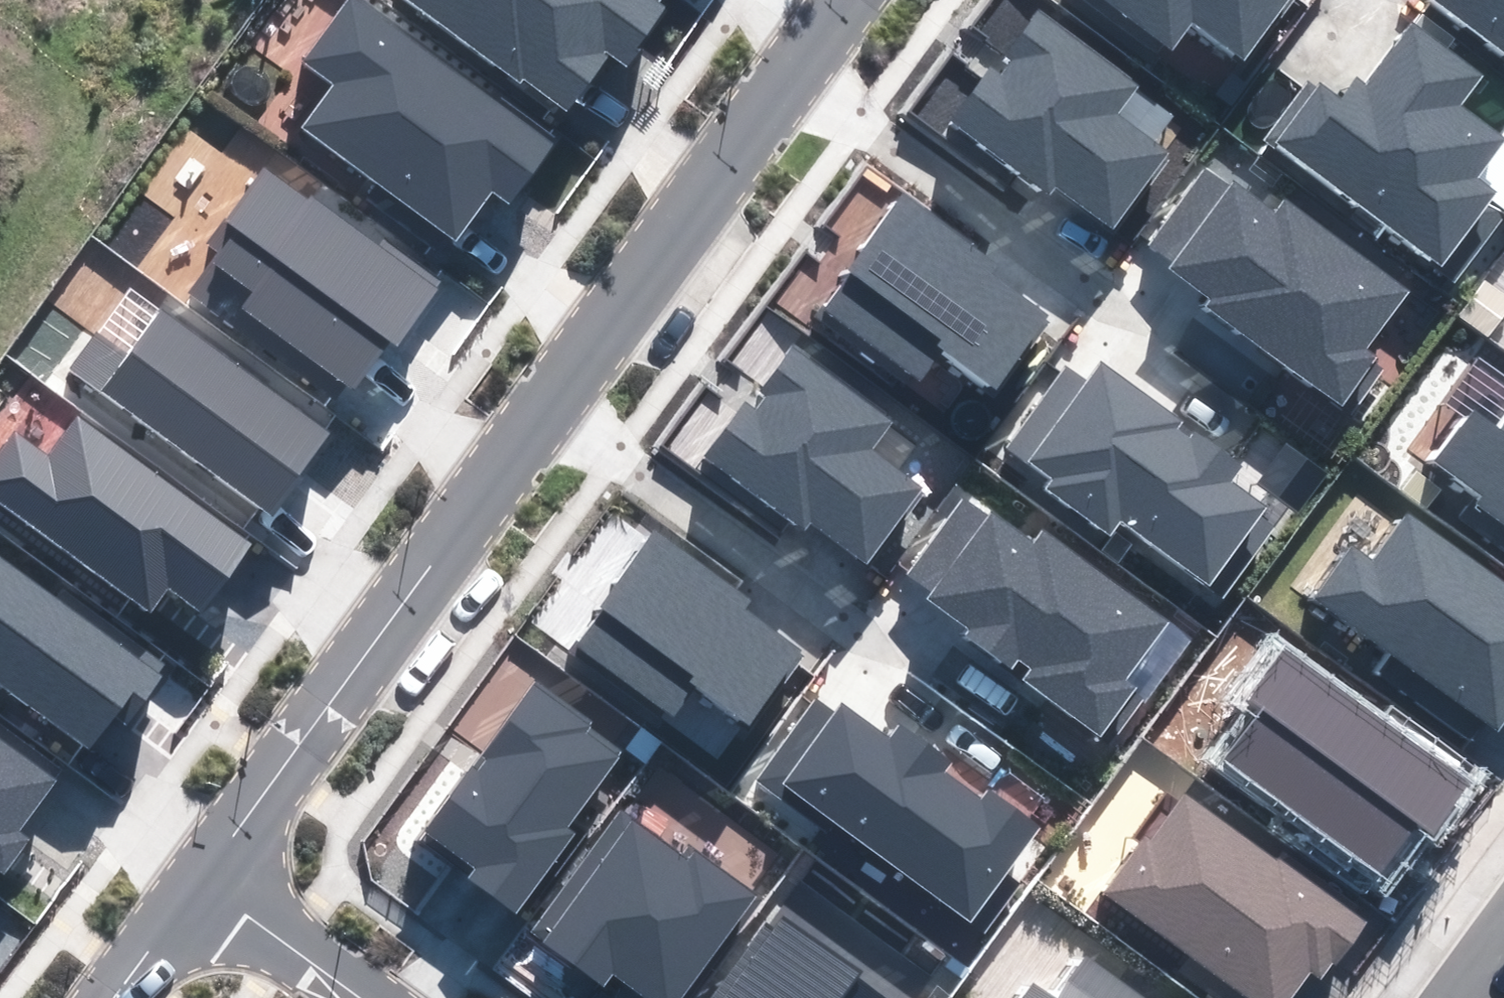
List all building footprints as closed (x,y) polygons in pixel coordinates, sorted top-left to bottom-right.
[(358,0),(348,0),(304,61),(336,84),(303,129),(457,240),(495,187),(510,198),(553,140),(358,0)] [(652,0),(407,0),(519,81),(522,76),(568,109),(610,51),(624,61),(663,8),(652,0)] [(1163,54),(1189,18),(1248,60),(1291,0),(1088,0),(1163,54)] [(1431,2),(1503,55),(1503,0),(1433,0),(1431,2)] [(989,67),(951,119),(1050,190),(1056,181),(1114,222),(1165,153),(1115,117),(1137,87),(1036,14),(1008,52),(1016,57),(1002,76),(989,67)] [(1483,75),(1413,24),(1366,89),(1355,81),(1342,99),(1314,79),(1271,139),(1459,274),(1502,216),(1484,203),(1494,189),(1475,175),(1501,139),(1458,109),(1483,75)] [(1274,219),(1205,169),(1149,246),(1215,293),(1206,306),(1350,410),(1386,362),(1366,348),(1407,292),(1285,204),(1274,219)] [(309,202),(266,171),(212,245),(222,252),(203,278),(353,386),(389,337),(398,343),(442,283),(385,242),(381,248),(312,198),(309,202)] [(910,200),(828,310),(921,380),(944,350),(995,388),(1048,317),(1028,302),(1035,293),(910,200)] [(334,430),(163,307),(127,356),(99,335),(73,370),(273,514),(334,430)] [(892,420),(792,348),(750,405),(747,403),(706,459),(803,529),(810,520),(869,562),(922,489),(869,451),(892,420)] [(1066,368),(1008,448),(1053,481),(1046,490),(1110,536),(1121,520),(1223,594),(1280,515),(1231,480),(1242,465),(1103,365),(1089,384),(1066,368)] [(1478,504),(1503,522),(1503,425),(1500,431),(1471,411),(1438,459),(1486,493),(1478,504)] [(0,454),(0,499),(152,609),(170,584),(204,609),(251,544),(76,418),(46,459),(14,435),(0,454)] [(1329,471),(1288,442),(1261,480),(1301,509),(1329,471)] [(1035,548),(964,496),(908,573),(934,592),(930,597),(972,626),(965,636),(1113,743),(1191,636),(1046,532),(1035,548)] [(1316,601),(1500,727),(1503,722),(1503,585),(1406,517),(1373,565),(1351,550),(1316,601)] [(750,600),(654,531),(572,644),(724,754),(800,650),(743,609),(750,600)] [(89,748),(114,713),(129,724),(162,677),(0,560),(0,684),(89,748)] [(1263,710),(1227,762),(1386,871),(1419,823),(1433,833),(1468,782),(1284,655),(1251,702),(1263,710)] [(622,746),(536,684),(428,833),(479,869),(472,878),(516,910),(572,833),(563,827),(622,746)] [(822,694),(760,780),(817,821),(824,811),(972,918),(1038,826),(992,792),(985,803),(943,773),(951,763),(902,728),(891,744),(822,694)] [(4,873),(28,840),(17,832),(62,772),(0,727),(0,870),(4,873)] [(1104,893),(1258,997),(1291,997),(1309,972),(1322,981),(1362,923),(1182,799),(1167,821),(1158,815),(1104,893)] [(535,932),(606,983),(615,971),(652,997),(682,997),(756,897),(694,853),(687,862),(621,814),(535,932)] [(722,997),(892,997),(780,918),(722,997)] [(1085,961),(1060,997),(1139,997),(1085,961)] [(1026,997),(1051,997),(1034,986),(1026,997)]
